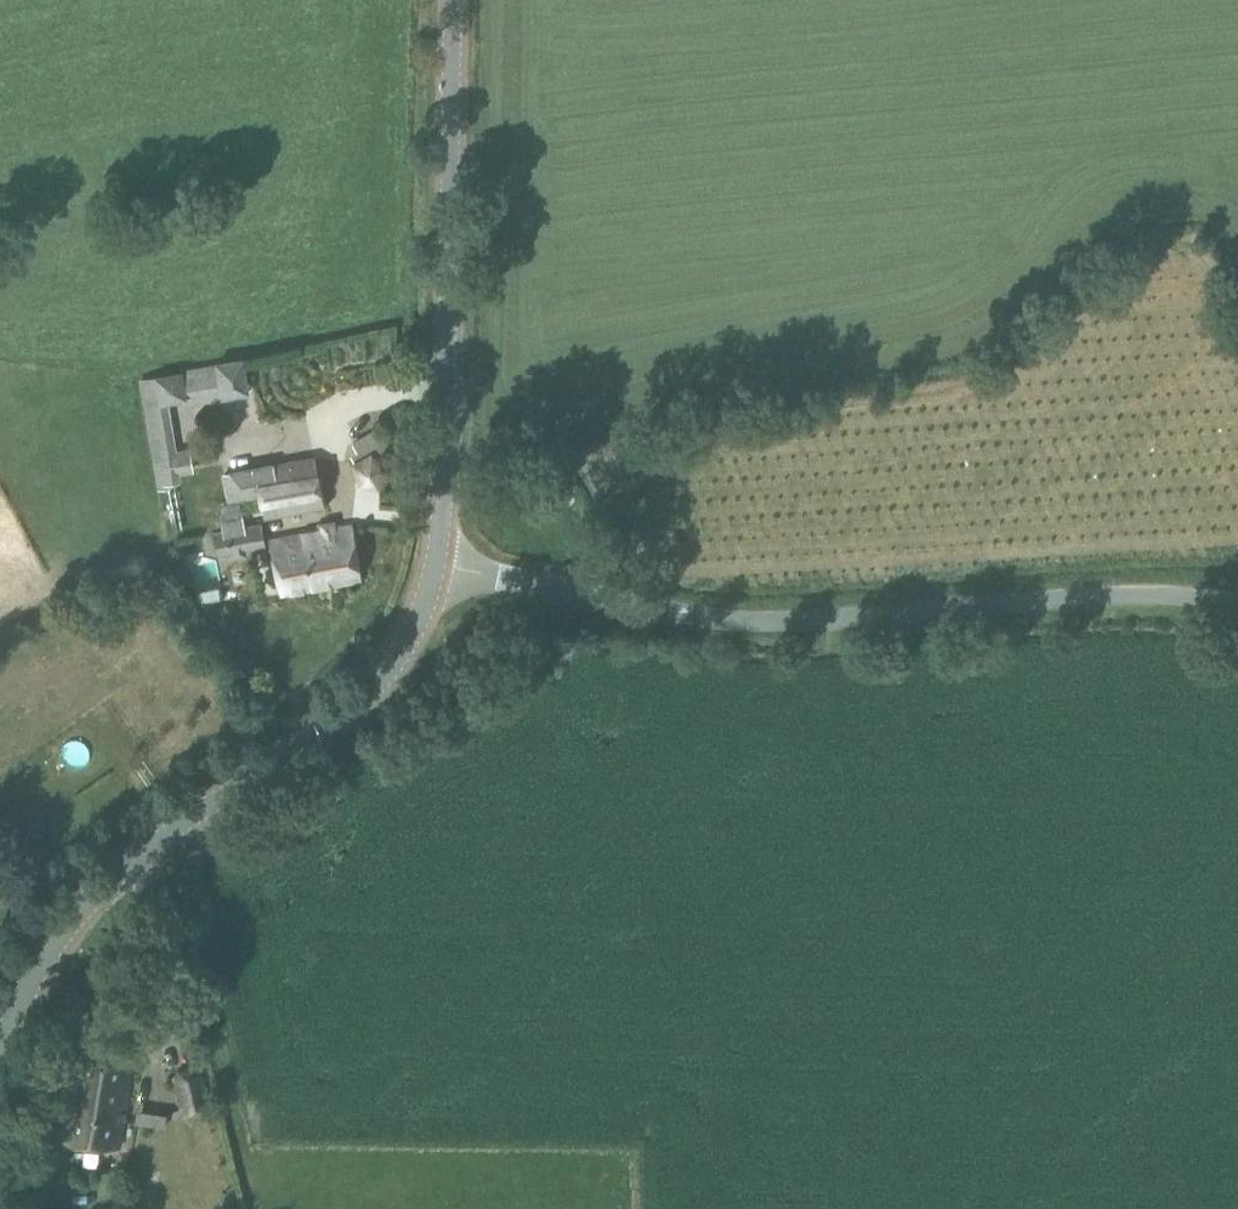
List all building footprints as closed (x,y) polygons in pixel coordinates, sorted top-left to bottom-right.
[(380,487),(390,464),(372,448),(350,459),(355,485),(380,487)] [(266,515),(322,505),(312,457),(223,474),(227,500),(262,494),(266,515)] [(242,516),(221,519),(223,529),(215,531),(219,553),(255,546),(251,524),(244,525),(242,516)] [(361,579),(352,523),(271,539),(281,594),(361,579)] [(215,559),(189,565),(192,575),(193,585),(194,584),(196,592),(196,595),(197,594),(221,590),(218,580),(220,579),(215,559)] [(132,1056),(74,1048),(62,1138),(119,1146),(132,1056)] [(178,1066),(171,1077),(179,1108),(188,1113),(206,1110),(211,1100),(204,1069),(195,1062),(178,1066)] [(55,1174),(60,1148),(38,1145),(35,1171),(55,1174)]
